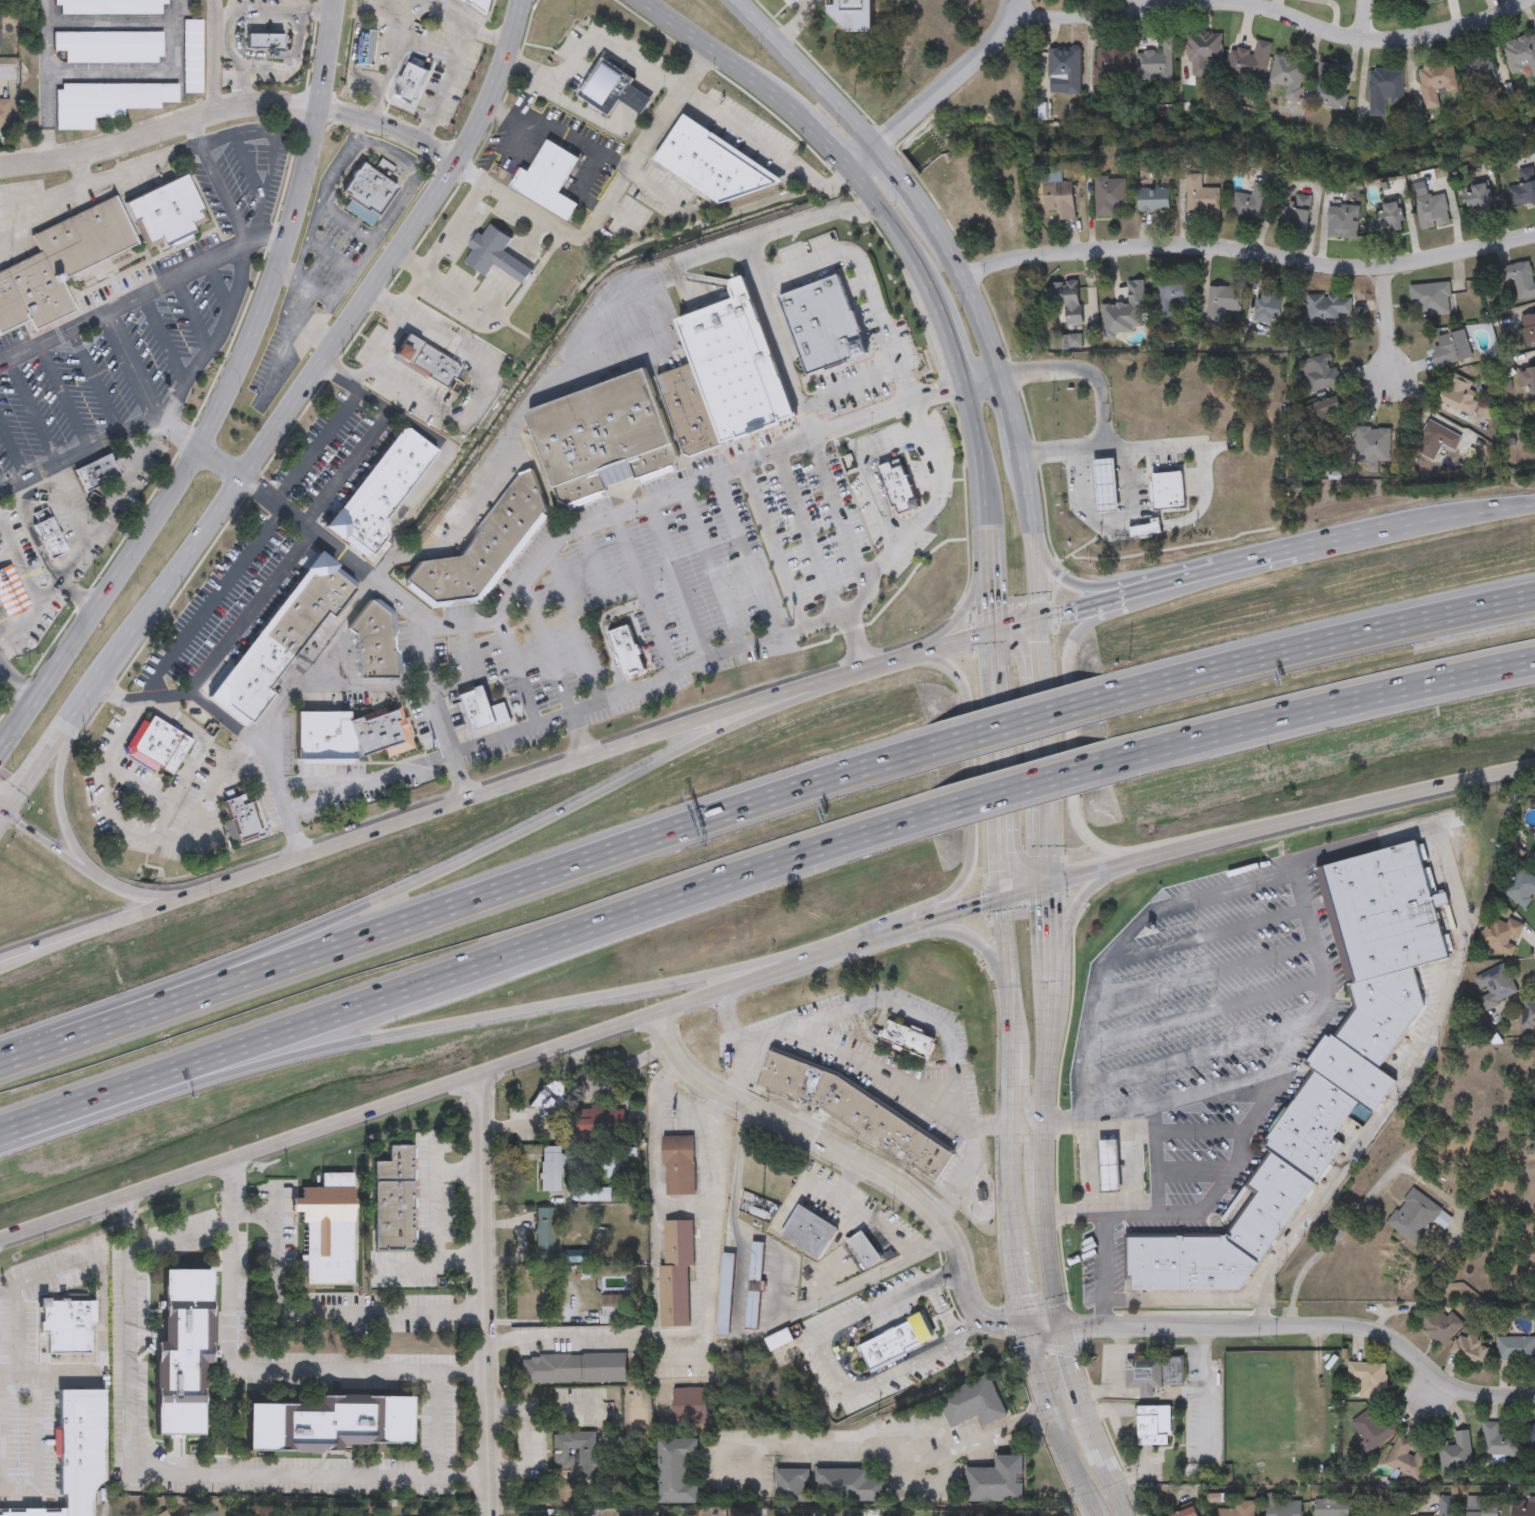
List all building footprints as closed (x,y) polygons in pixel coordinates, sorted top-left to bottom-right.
[(54,8),(54,0),(168,0),(168,6),(161,6),(161,16),(62,15),(62,8),(54,8)] [(489,17),(462,0),(493,0),(489,17)] [(828,14),(828,0),(872,0),(873,33),(848,34),(828,14)] [(183,21),(183,95),(202,95),(202,21),(183,21)] [(368,31),(377,32),(373,67),(373,69),(354,67),(358,33),(367,34),(368,31)] [(53,33),(53,52),(64,52),(64,65),(156,66),(156,58),(163,58),(163,34),(53,33)] [(1188,34),(1222,36),(1221,66),(1186,64),(1188,34)] [(1534,34),(1534,37),(1534,77),(1533,78),(1530,68),(1512,75),(1502,45),(1534,34)] [(246,35),(282,35),(282,51),(246,50),(246,35)] [(1174,85),(1137,84),(1138,52),(1161,52),(1161,38),(1175,38),(1174,85)] [(1273,44),(1264,84),(1226,77),(1232,48),(1254,52),(1257,41),(1273,44)] [(1049,49),(1081,49),(1081,96),(1065,96),(1065,79),(1049,79),(1049,49)] [(1094,88),(1094,49),(1130,49),(1130,76),(1120,76),(1120,88),(1094,88)] [(602,55),(634,78),(630,83),(651,98),(641,113),(619,99),(607,116),(576,94),(602,55)] [(1271,84),(1276,55),(1307,61),(1299,103),(1286,100),(1288,87),(1271,84)] [(1499,91),(1468,98),(1460,62),(1490,55),(1499,91)] [(1458,91),(1438,94),(1440,108),(1424,110),(1418,67),(1453,62),(1458,91)] [(1354,69),(1346,111),(1312,104),(1320,63),(1354,69)] [(391,100),(413,111),(430,76),(408,66),(391,100)] [(1404,70),(1404,108),(1388,108),(1388,118),(1370,118),(1370,70),(1404,70)] [(61,85),(61,92),(56,92),(56,132),(92,131),(92,120),(123,120),(123,111),(160,111),(160,105),(177,105),(177,85),(61,85)] [(9,127),(0,127),(0,99),(9,99),(9,127)] [(685,115),(654,161),(720,205),(785,183),(685,115)] [(545,139),(527,170),(520,166),(508,185),(566,220),(576,203),(557,192),(577,157),(545,139)] [(369,225),(396,186),(361,161),(340,191),(349,197),(342,206),(369,225)] [(1534,168),(1534,172),(1534,204),(1513,209),(1508,189),(1523,185),(1519,171),(1534,168)] [(125,203),(184,175),(206,222),(194,227),(196,232),(161,249),(159,243),(146,249),(125,203)] [(1186,212),(1186,175),(1202,175),(1202,189),(1219,189),(1219,212),(1186,212)] [(1125,178),(1125,217),(1097,217),(1097,178),(1125,178)] [(1043,184),(1073,183),(1075,221),(1059,221),(1059,211),(1044,212),(1043,184)] [(1268,187),(1261,222),(1231,216),(1235,193),(1252,196),(1254,184),(1268,187)] [(1468,215),(1468,188),(1493,188),(1493,215),(1468,215)] [(1139,213),(1139,191),(1170,191),(1170,213),(1139,213)] [(1446,194),(1450,226),(1421,230),(1417,198),(1446,194)] [(27,319),(0,332),(0,271),(38,253),(29,235),(112,195),(135,243),(60,279),(74,309),(32,329),(27,319)] [(1281,204),(1295,206),(1297,196),(1312,198),(1307,233),(1277,228),(1281,204)] [(1405,231),(1383,236),(1377,207),(1399,202),(1405,231)] [(1358,239),(1328,238),(1329,206),(1359,207),(1358,239)] [(477,232),(467,246),(472,249),(464,261),(485,276),(493,265),(522,285),(532,269),(504,250),(512,238),(490,223),(481,235),(477,232)] [(1534,262),(1534,268),(1534,298),(1519,301),(1515,282),(1504,284),(1501,268),(1534,262)] [(778,295),(839,274),(852,309),(854,309),(864,337),(863,337),(868,352),(865,353),(866,355),(826,369),(825,367),(806,374),(778,295)] [(794,416),(781,421),(782,423),(737,440),(736,437),(722,443),(693,363),(676,318),(734,296),(730,287),(732,278),(742,275),(794,416)] [(1145,333),(1103,334),(1102,305),(1129,305),(1128,282),(1144,282),(1145,333)] [(1157,284),(1188,283),(1189,304),(1172,305),(1172,318),(1158,318),(1157,284)] [(1410,287),(1450,284),(1452,315),(1424,317),(1423,306),(1412,306),(1410,287)] [(1083,285),(1083,330),(1076,330),(1076,335),(1065,335),(1065,310),(1054,309),(1054,285),(1083,285)] [(1241,312),(1222,312),(1222,323),(1208,322),(1209,287),(1242,288),(1241,312)] [(1254,322),(1259,290),(1286,295),(1282,320),(1274,318),(1273,325),(1254,322)] [(1307,325),(1307,296),(1352,296),(1352,315),(1340,315),(1340,325),(1307,325)] [(1519,319),(1534,314),(1534,347),(1527,349),(1519,319)] [(1437,339),(1465,331),(1473,359),(1438,370),(1432,350),(1440,348),(1437,339)] [(405,332),(393,353),(407,361),(406,364),(445,386),(451,377),(454,379),(460,368),(455,365),(457,362),(405,332)] [(1342,386),(1309,394),(1304,374),(1313,372),(1310,360),(1328,356),(1332,370),(1338,368),(1342,386)] [(693,363),(722,443),(691,454),(684,452),(657,377),(693,363)] [(558,500),(569,506),(609,495),(609,486),(634,478),(641,483),(675,469),(677,458),(644,369),(525,412),(558,500)] [(1520,370),(1534,370),(1534,394),(1531,394),(1530,389),(1521,389),(1520,370)] [(1439,401),(1451,375),(1473,385),(1469,394),(1482,400),(1474,417),(1439,401)] [(1317,452),(1303,410),(1337,399),(1341,412),(1334,414),(1344,443),(1317,452)] [(1463,438),(1455,454),(1442,447),(1435,461),(1414,451),(1430,421),(1463,438)] [(1356,464),(1355,429),(1389,428),(1389,472),(1367,472),(1367,464),(1356,464)] [(317,520),(327,507),(341,515),(406,429),(436,451),(383,520),(385,536),(371,554),(370,555),(365,556),(364,557),(339,537),(317,520)] [(74,469),(108,452),(120,475),(85,492),(83,487),(74,469)] [(1091,457),(1114,455),(1119,509),(1095,511),(1091,457)] [(877,464),(898,457),(904,474),(907,473),(919,506),(901,512),(898,513),(896,506),(892,507),(877,464)] [(1151,471),(1160,471),(1160,468),(1177,466),(1177,469),(1182,469),(1185,506),(1177,507),(1177,509),(1162,510),(1162,508),(1154,509),(1154,501),(1151,501),(1149,480),(1152,480),(1151,471)] [(401,577),(416,560),(456,555),(519,472),(529,468),(544,504),(541,509),(547,515),(483,600),(428,606),(400,582),(401,577)] [(32,524),(37,522),(33,513),(46,507),(66,550),(48,558),(32,524)] [(1161,536),(1131,538),(1130,523),(1160,520),(1161,536)] [(5,616),(10,614),(11,616),(26,609),(25,607),(30,605),(11,564),(0,569),(0,605),(5,616)] [(223,687),(225,706),(250,725),(272,697),(266,692),(325,616),(330,620),(354,591),(329,572),(317,574),(223,687)] [(368,602),(349,628),(355,632),(359,683),(394,679),(388,617),(368,602)] [(629,625),(608,633),(624,677),(646,669),(629,625)] [(457,697),(471,735),(498,725),(484,688),(457,697)] [(295,713),(349,713),(349,722),(383,710),(384,715),(401,709),(404,719),(408,718),(412,730),(408,732),(414,749),(388,758),(385,750),(356,759),(356,762),(352,766),(301,766),(296,761),(295,713)] [(151,718),(191,743),(170,776),(134,753),(133,748),(151,718)] [(221,803),(237,798),(240,807),(254,803),(257,812),(259,812),(266,832),(261,834),(263,838),(236,847),(221,803)] [(1314,869),(1346,984),(1411,965),(1447,956),(1414,840),(1314,869)] [(1519,867),(1534,879),(1534,896),(1533,895),(1524,908),(1502,893),(1519,867)] [(1522,926),(1517,940),(1514,939),(1509,955),(1477,944),(1487,914),(1522,926)] [(1485,1007),(1472,977),(1504,963),(1517,994),(1485,1007)] [(1346,984),(1352,1005),(1331,1035),(1378,1069),(1423,1005),(1411,965),(1346,984)] [(1521,998),(1534,998),(1534,1028),(1521,1028),(1521,998)] [(879,1038),(925,1058),(926,1055),(929,1056),(935,1044),(931,1043),(933,1039),(887,1019),(879,1038)] [(1395,1080),(1371,1114),(1301,1064),(1325,1030),(1331,1035),(1378,1069),(1395,1080)] [(754,1088),(769,1051),(837,1074),(953,1155),(935,1182),(909,1164),(909,1165),(816,1106),(754,1088)] [(1258,1143),(1310,1071),(1357,1104),(1331,1136),(1343,1143),(1314,1184),(1269,1151),(1258,1143)] [(562,1118),(562,1086),(534,1086),(534,1109),(539,1109),(539,1118),(562,1118)] [(625,1109),(607,1109),(607,1106),(578,1107),(579,1132),(625,1131),(625,1109)] [(660,1136),(692,1135),(693,1194),(665,1195),(664,1164),(661,1164),(660,1136)] [(1096,1141),(1116,1140),(1118,1192),(1099,1193),(1096,1141)] [(374,1250),(412,1250),(410,1145),(387,1145),(387,1160),(373,1160),(374,1250)] [(561,1172),(567,1172),(567,1155),(560,1155),(560,1148),(542,1148),(542,1192),(561,1192),(561,1172)] [(1269,1151),(1245,1185),(1254,1191),(1223,1235),(1259,1261),(1314,1184),(1269,1151)] [(305,1284),(351,1284),(351,1173),(321,1173),(321,1188),(300,1188),(300,1198),(289,1198),(289,1212),(299,1212),(299,1223),(304,1223),(305,1284)] [(1416,1245),(1385,1223),(1410,1187),(1441,1209),(1416,1245)] [(581,1202),(611,1202),(611,1189),(581,1189),(581,1202)] [(837,1228),(798,1204),(779,1234),(818,1258),(837,1228)] [(535,1253),(555,1253),(555,1209),(535,1209),(535,1253)] [(662,1220),(691,1220),(692,1265),(686,1265),(687,1326),(659,1327),(657,1265),(663,1265),(662,1220)] [(845,1241),(861,1230),(880,1259),(864,1269),(845,1241)] [(1123,1235),(1221,1234),(1258,1263),(1237,1290),(1131,1291),(1131,1280),(1124,1280),(1123,1235)] [(751,1282),(763,1282),(765,1243),(752,1243),(751,1282)] [(718,1336),(730,1336),(735,1255),(723,1254),(718,1336)] [(153,1436),(153,1390),(151,1390),(151,1362),(154,1362),(154,1341),(159,1341),(159,1310),(156,1310),(156,1301),(160,1301),(159,1269),(209,1269),(210,1315),(211,1315),(212,1345),(210,1345),(210,1365),(203,1365),(204,1386),(201,1389),(201,1436),(153,1436)] [(746,1330),(759,1331),(761,1293),(748,1292),(746,1330)] [(44,1354),(44,1334),(37,1334),(37,1321),(41,1321),(41,1308),(37,1308),(37,1299),(46,1299),(46,1301),(57,1301),(57,1298),(64,1298),(64,1302),(93,1301),(93,1322),(85,1322),(85,1332),(87,1332),(88,1354),(44,1354)] [(1450,1312),(1462,1324),(1440,1346),(1414,1320),(1431,1304),(1444,1317),(1450,1312)] [(858,1347),(870,1372),(905,1355),(904,1352),(932,1338),(919,1312),(907,1318),(908,1322),(858,1347)] [(1485,1337),(1486,1359),(1455,1360),(1454,1338),(1485,1337)] [(1534,1337),(1534,1362),(1494,1362),(1494,1337),(1534,1337)] [(518,1382),(518,1359),(527,1359),(527,1357),(536,1357),(536,1354),(567,1354),(567,1355),(578,1355),(578,1352),(625,1352),(626,1382),(579,1382),(579,1380),(567,1380),(567,1382),(518,1382)] [(1126,1358),(1162,1358),(1162,1356),(1181,1356),(1181,1385),(1152,1385),(1152,1397),(1139,1396),(1139,1386),(1126,1386),(1126,1358)] [(1384,1363),(1383,1398),(1353,1397),(1353,1381),(1347,1380),(1347,1362),(1384,1363)] [(990,1374),(1007,1416),(982,1427),(978,1416),(951,1428),(938,1396),(990,1374)] [(671,1388),(704,1387),(706,1423),(672,1423),(671,1388)] [(57,1496),(62,1496),(62,1512),(0,1512),(0,1515),(92,1515),(92,1485),(104,1485),(104,1390),(57,1390),(57,1496)] [(244,1452),(244,1403),(316,1404),(316,1396),(411,1397),(411,1445),(338,1445),(338,1453),(244,1452)] [(1169,1405),(1169,1445),(1136,1445),(1136,1405),(1169,1405)] [(1388,1418),(1397,1431),(1369,1451),(1348,1422),(1369,1407),(1380,1423),(1388,1418)] [(1481,1422),(1497,1422),(1497,1434),(1518,1434),(1518,1455),(1481,1455),(1481,1422)] [(1526,1424),(1534,1424),(1534,1451),(1526,1451),(1526,1424)] [(1468,1430),(1471,1470),(1440,1473),(1438,1442),(1454,1441),(1453,1431),(1468,1430)] [(551,1435),(563,1435),(562,1433),(596,1432),(597,1459),(612,1458),(613,1471),(597,1471),(598,1481),(569,1480),(567,1471),(561,1470),(559,1464),(552,1465),(551,1435)] [(1414,1444),(1413,1445),(1428,1452),(1417,1478),(1384,1464),(1396,1436),(1414,1444)] [(658,1505),(698,1505),(698,1439),(658,1439),(658,1505)] [(1023,1456),(1023,1503),(965,1502),(965,1468),(995,1468),(995,1456),(1023,1456)] [(809,1470),(809,1503),(775,1502),(775,1469),(809,1470)] [(816,1469),(869,1470),(869,1477),(884,1477),(883,1501),(815,1500),(816,1469)] [(1300,1496),(1300,1515),(1265,1515),(1265,1496),(1300,1496)] [(1455,1496),(1455,1515),(1437,1515),(1438,1496),(1455,1496)] [(1354,1498),(1354,1515),(1313,1515),(1313,1497),(1354,1498)] [(1497,1497),(1497,1515),(1466,1515),(1466,1497),(1497,1497)] [(1254,1501),(1254,1515),(1215,1515),(1215,1509),(1233,1509),(1233,1501),(1254,1501)] [(1510,1502),(1534,1502),(1534,1515),(1510,1515),(1510,1502)] [(1192,1506),(1196,1515),(1169,1515),(1192,1506)] [(1403,1506),(1403,1515),(1361,1515),(1361,1506),(1403,1506)]
